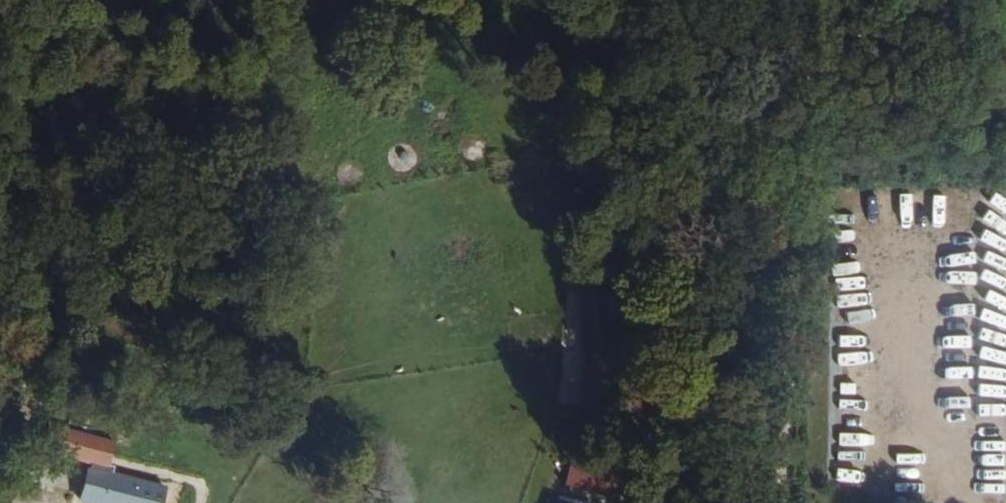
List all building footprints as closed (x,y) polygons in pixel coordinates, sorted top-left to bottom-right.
[(601,401),(605,357),(580,355),(576,398),(601,401)]
